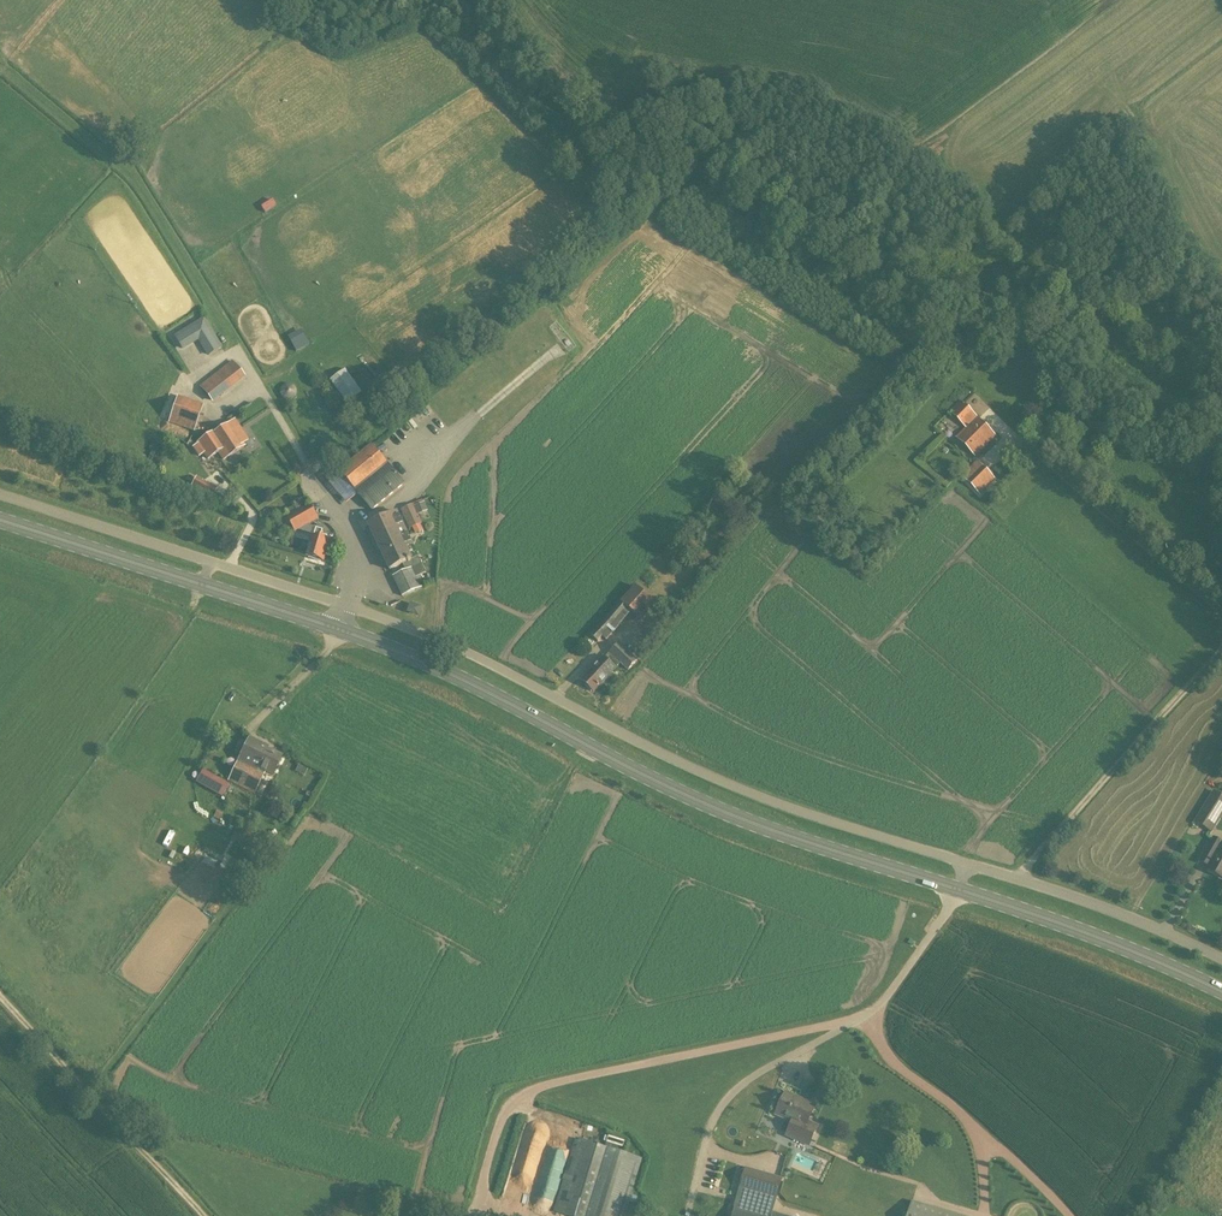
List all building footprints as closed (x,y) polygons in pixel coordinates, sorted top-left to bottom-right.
[(284,189),(273,196),(278,204),(289,196),(284,189)] [(198,341),(207,356),(222,347),(204,317),(173,336),(182,350),(198,341)] [(301,334),(291,339),(297,350),(306,344),(301,334)] [(232,360),(199,386),(212,403),(245,377),(232,360)] [(345,368),(330,379),(347,404),(363,393),(345,368)] [(177,395),(168,423),(194,432),(203,405),(177,395)] [(966,429),(956,439),(974,456),(994,437),(960,402),(949,413),(966,429)] [(217,452),(217,453),(222,461),(243,447),(229,424),(217,431),(226,445),(221,447),(222,449),(217,452)] [(199,457),(204,453),(208,459),(217,453),(217,452),(222,449),(221,447),(226,445),(217,431),(211,434),(197,443),(198,444),(192,448),(199,457)] [(371,446),(339,472),(360,496),(372,511),(404,485),(386,464),(371,446)] [(421,450),(402,459),(405,466),(424,457),(421,450)] [(995,480),(987,472),(977,462),(961,477),(980,495),(995,480)] [(339,472),(339,471),(325,481),(345,507),(360,496),(339,472)] [(196,476),(190,486),(212,498),(217,488),(196,476)] [(402,513),(408,524),(410,529),(422,523),(418,515),(427,511),(424,503),(414,507),(413,504),(413,503),(400,509),(401,511),(402,513)] [(287,519),(295,533),(299,530),(314,535),(307,556),(323,561),(328,541),(321,539),(325,526),(318,524),(317,527),(314,526),(314,527),(308,525),(318,520),(310,505),(287,519)] [(393,577),(402,597),(424,587),(419,576),(426,573),(397,513),(369,526),(390,570),(403,564),(406,572),(393,577)] [(699,560),(691,570),(697,575),(705,565),(699,560)] [(642,579),(652,588),(661,578),(651,569),(642,579)] [(591,637),(597,642),(602,637),(606,641),(632,612),(639,618),(653,603),(636,588),(591,637)] [(408,612),(418,616),(420,609),(411,605),(408,612)] [(597,664),(581,680),(593,691),(615,669),(620,663),(628,671),(638,661),(619,643),(604,658),(602,656),(596,663),(597,664)] [(269,747),(249,738),(237,761),(228,781),(254,794),(264,773),(257,769),(258,768),(272,775),(281,757),(267,750),(269,747)] [(201,769),(195,782),(222,796),(229,783),(201,769)] [(1194,822),(1211,833),(1221,816),(1221,796),(1213,790),(1194,822)] [(1214,857),(1207,869),(1221,878),(1221,844),(1213,839),(1206,852),(1214,857)] [(796,1101),(797,1098),(786,1093),(776,1115),(792,1122),(785,1137),(809,1147),(819,1125),(809,1120),(814,1108),(804,1104),(804,1105),(796,1101)] [(606,1136),(604,1140),(622,1147),(624,1142),(606,1136)] [(567,1215),(625,1215),(642,1159),(575,1139),(553,1212),(567,1215)] [(746,1167),(740,1189),(774,1199),(780,1177),(746,1167)] [(912,1201),(908,1215),(964,1215),(912,1201)] [(736,1203),(732,1215),(784,1215),(736,1203)]
